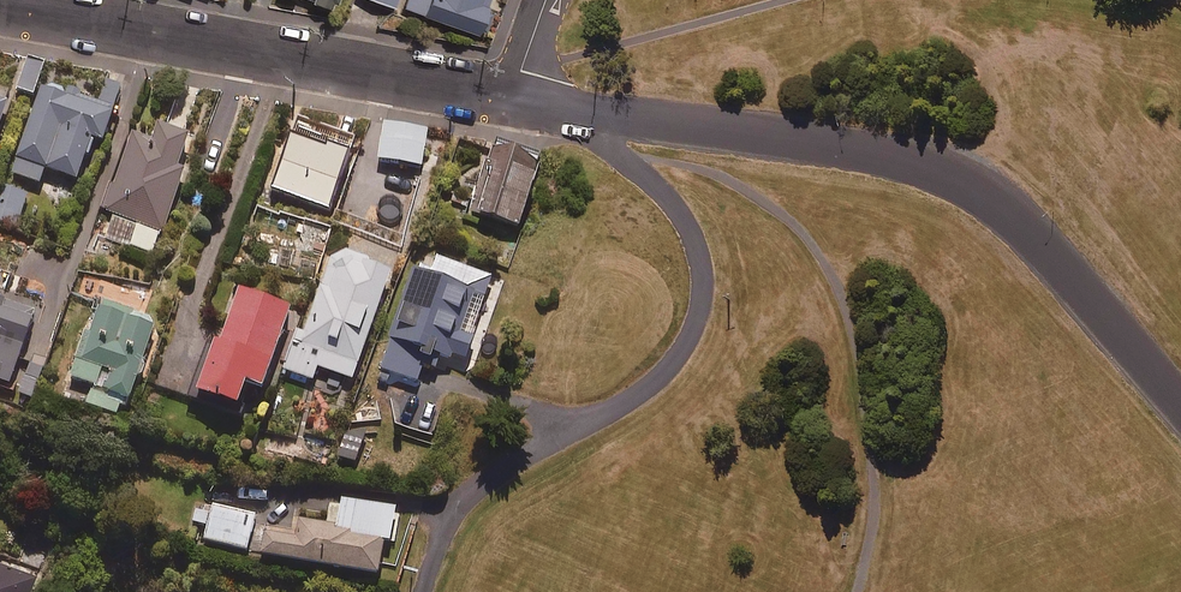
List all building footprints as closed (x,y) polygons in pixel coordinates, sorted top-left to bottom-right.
[(337,0),(305,0),(333,10),(337,0)] [(394,9),(397,0),(369,0),(394,9)] [(489,0),(406,0),(403,10),(478,35),(489,0)] [(45,67),(28,61),(18,93),(35,98),(45,67)] [(104,146),(124,91),(97,81),(88,105),(44,90),(13,176),(40,186),(45,172),(79,184),(94,143),(104,146)] [(9,109),(0,106),(0,133),(9,109)] [(428,132),(387,124),(379,162),(420,170),(428,132)] [(115,216),(161,235),(185,175),(178,172),(190,143),(160,131),(154,147),(135,140),(106,212),(115,216)] [(326,155),(294,142),(274,192),(330,214),(352,156),(328,147),(326,155)] [(520,234),(539,186),(532,183),(539,163),(497,147),(470,215),(520,234)] [(4,190),(0,204),(0,224),(17,229),(27,197),(4,190)] [(161,235),(115,216),(106,239),(152,257),(161,235)] [(395,280),(337,257),(305,336),(298,333),(283,372),(313,384),(318,372),(352,386),(395,280)] [(493,282),(421,257),(382,374),(419,387),(430,355),(465,367),(493,282)] [(295,318),(244,299),(224,351),(218,348),(198,401),(239,417),(248,393),(264,399),(295,318)] [(0,305),(0,386),(10,389),(36,317),(0,305)] [(135,316),(106,306),(94,337),(89,335),(73,381),(95,389),(87,410),(116,420),(121,408),(128,410),(156,332),(132,324),(135,316)] [(298,447),(270,438),(265,453),(293,462),(298,447)] [(338,532),(298,524),(294,540),(265,534),(260,557),(378,583),(386,547),(391,548),(398,514),(344,502),(338,532)] [(213,507),(210,517),(197,513),(194,525),(208,529),(205,544),(247,555),(257,518),(213,507)] [(0,569),(0,591),(34,591),(38,581),(0,569)]
